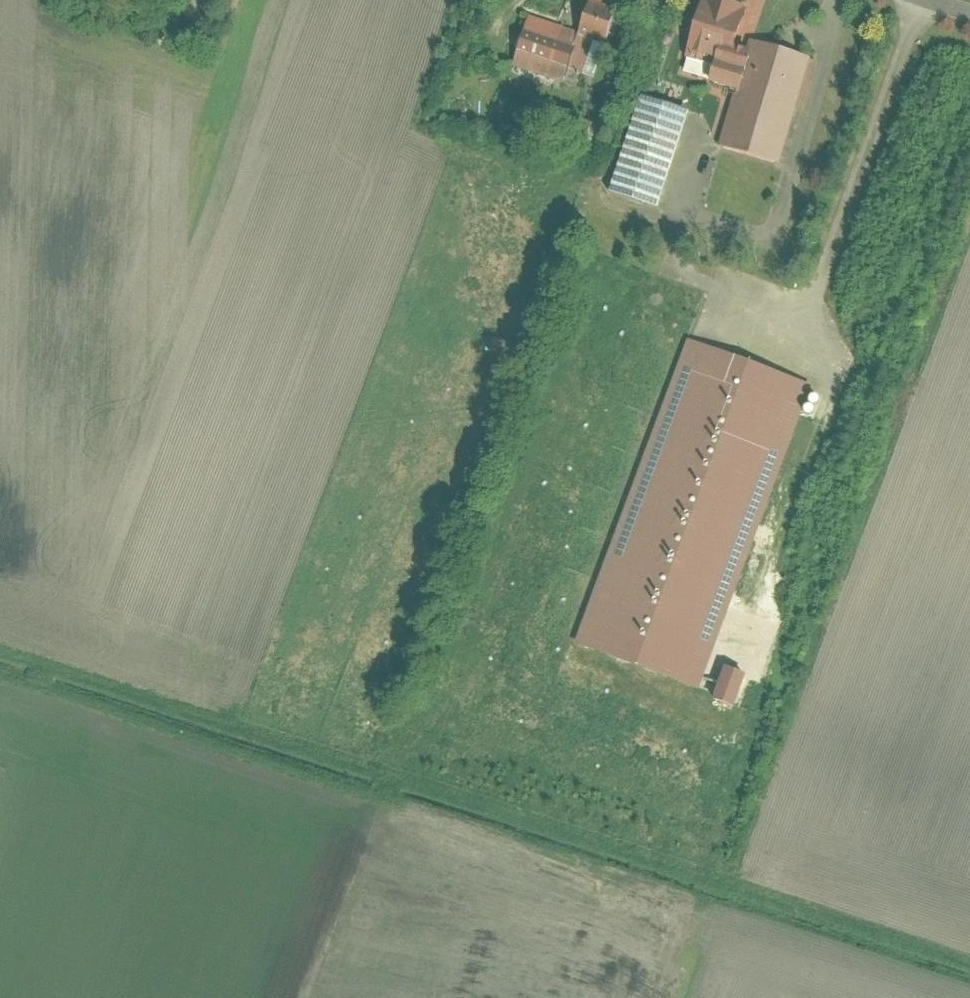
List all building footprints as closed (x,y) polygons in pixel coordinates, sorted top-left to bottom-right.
[(721,0),(705,0),(687,55),(718,65),(724,46),(738,51),(751,10),(721,0)] [(607,45),(619,12),(593,3),(582,35),(570,70),(587,76),(599,42),(607,45)] [(582,35),(534,18),(516,68),(565,85),(570,70),(582,35)] [(816,62),(754,42),(750,55),(738,91),(720,147),(782,167),(816,62)] [(718,65),(712,82),(738,91),(750,55),(738,51),(724,46),(718,65)] [(692,114),(644,99),(614,193),(662,208),(692,114)] [(701,689),(810,384),(691,342),(583,647),(701,689)] [(745,676),(726,668),(713,702),(732,709),(745,676)]
